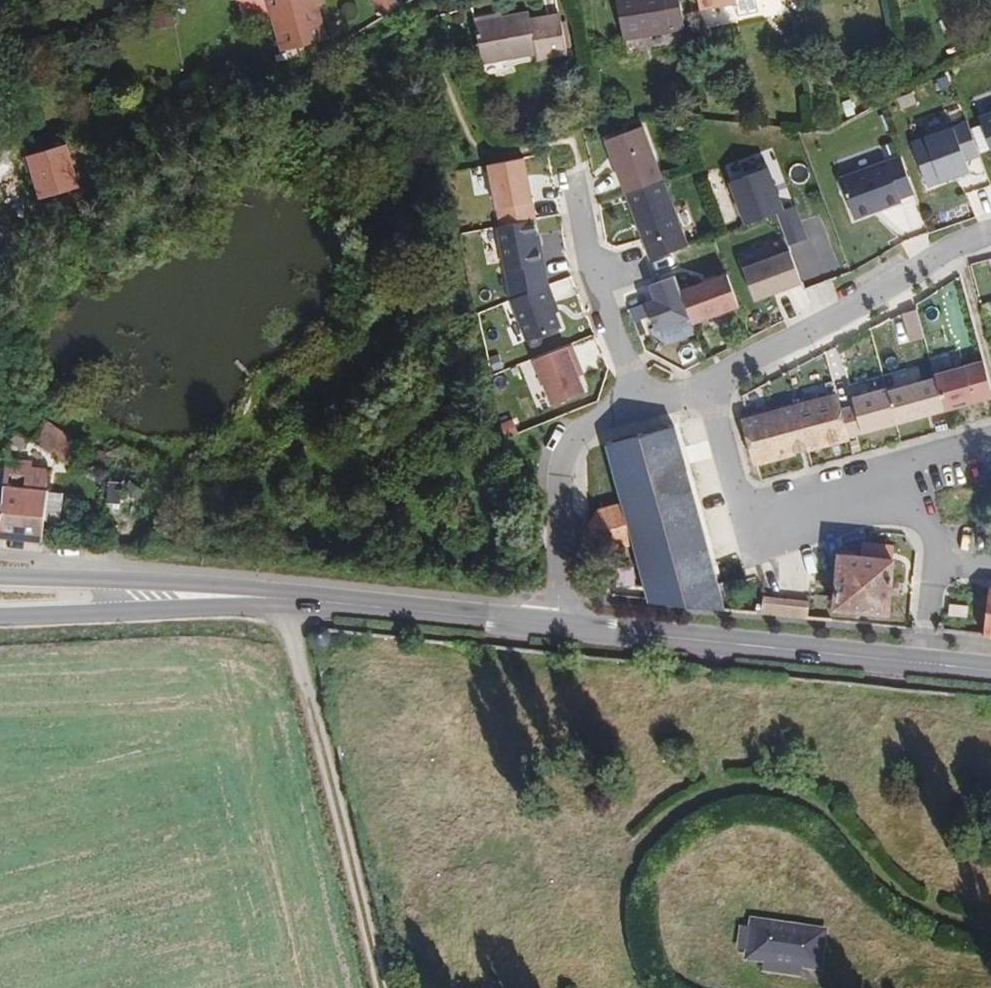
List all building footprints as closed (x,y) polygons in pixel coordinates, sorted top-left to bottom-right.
[(279,54),(322,40),(311,1),(314,0),(263,0),(279,54)] [(384,14),(401,5),(398,0),(376,0),(384,14)] [(683,32),(676,0),(613,0),(621,44),(683,32)] [(745,0),(697,0),(699,14),(734,8),(733,2),(745,0)] [(171,10),(149,13),(151,29),(173,26),(171,10)] [(500,18),(472,23),(482,65),(534,56),(536,58),(565,52),(556,16),(527,22),(526,17),(501,21),(500,18)] [(981,117),(990,144),(990,113),(981,117)] [(968,122),(912,143),(929,186),(984,165),(968,122)] [(644,124),(605,139),(625,191),(664,176),(644,124)] [(727,162),(731,177),(760,168),(756,154),(727,162)] [(903,155),(842,179),(857,218),(918,195),(903,155)] [(521,163),(486,169),(510,303),(527,346),(558,331),(521,163)] [(769,168),(731,182),(747,223),(778,211),(785,209),(769,168)] [(664,176),(625,191),(651,258),(690,244),(664,176)] [(785,209),(778,211),(792,248),(809,242),(795,205),(785,209)] [(793,250),(743,269),(755,301),(805,281),(793,250)] [(731,271),(685,288),(695,315),(698,322),(744,305),(731,271)] [(679,273),(650,284),(666,326),(695,315),(685,288),(679,273)] [(570,346),(535,359),(553,405),(587,392),(570,346)] [(536,396),(546,392),(533,358),(523,362),(536,396)] [(842,408),(850,438),(883,429),(990,398),(990,386),(983,360),(874,391),(850,397),(853,405),(842,408)] [(898,383),(921,377),(918,365),(895,371),(898,383)] [(836,391),(741,418),(754,464),(849,437),(836,391)] [(54,425),(39,445),(73,471),(88,453),(54,425)] [(637,547),(655,603),(727,610),(719,583),(684,469),(672,428),(606,448),(625,506),(601,514),(592,527),(598,546),(614,553),(637,547)] [(3,481),(1,498),(0,509),(0,533),(42,538),(45,519),(50,490),(51,473),(39,471),(25,483),(3,481)] [(62,491),(50,490),(45,519),(59,520),(62,491)] [(839,553),(833,609),(887,614),(894,560),(891,560),(891,547),(854,542),(853,554),(839,553)] [(977,592),(973,636),(990,638),(990,594),(977,592)] [(764,597),(762,614),(831,622),(831,614),(830,613),(830,605),(764,597)] [(403,905),(389,907),(391,921),(405,919),(403,905)] [(820,932),(751,923),(751,927),(741,926),(739,946),(746,947),(745,956),(761,958),(759,968),(798,973),(800,965),(815,967),(820,932)]
